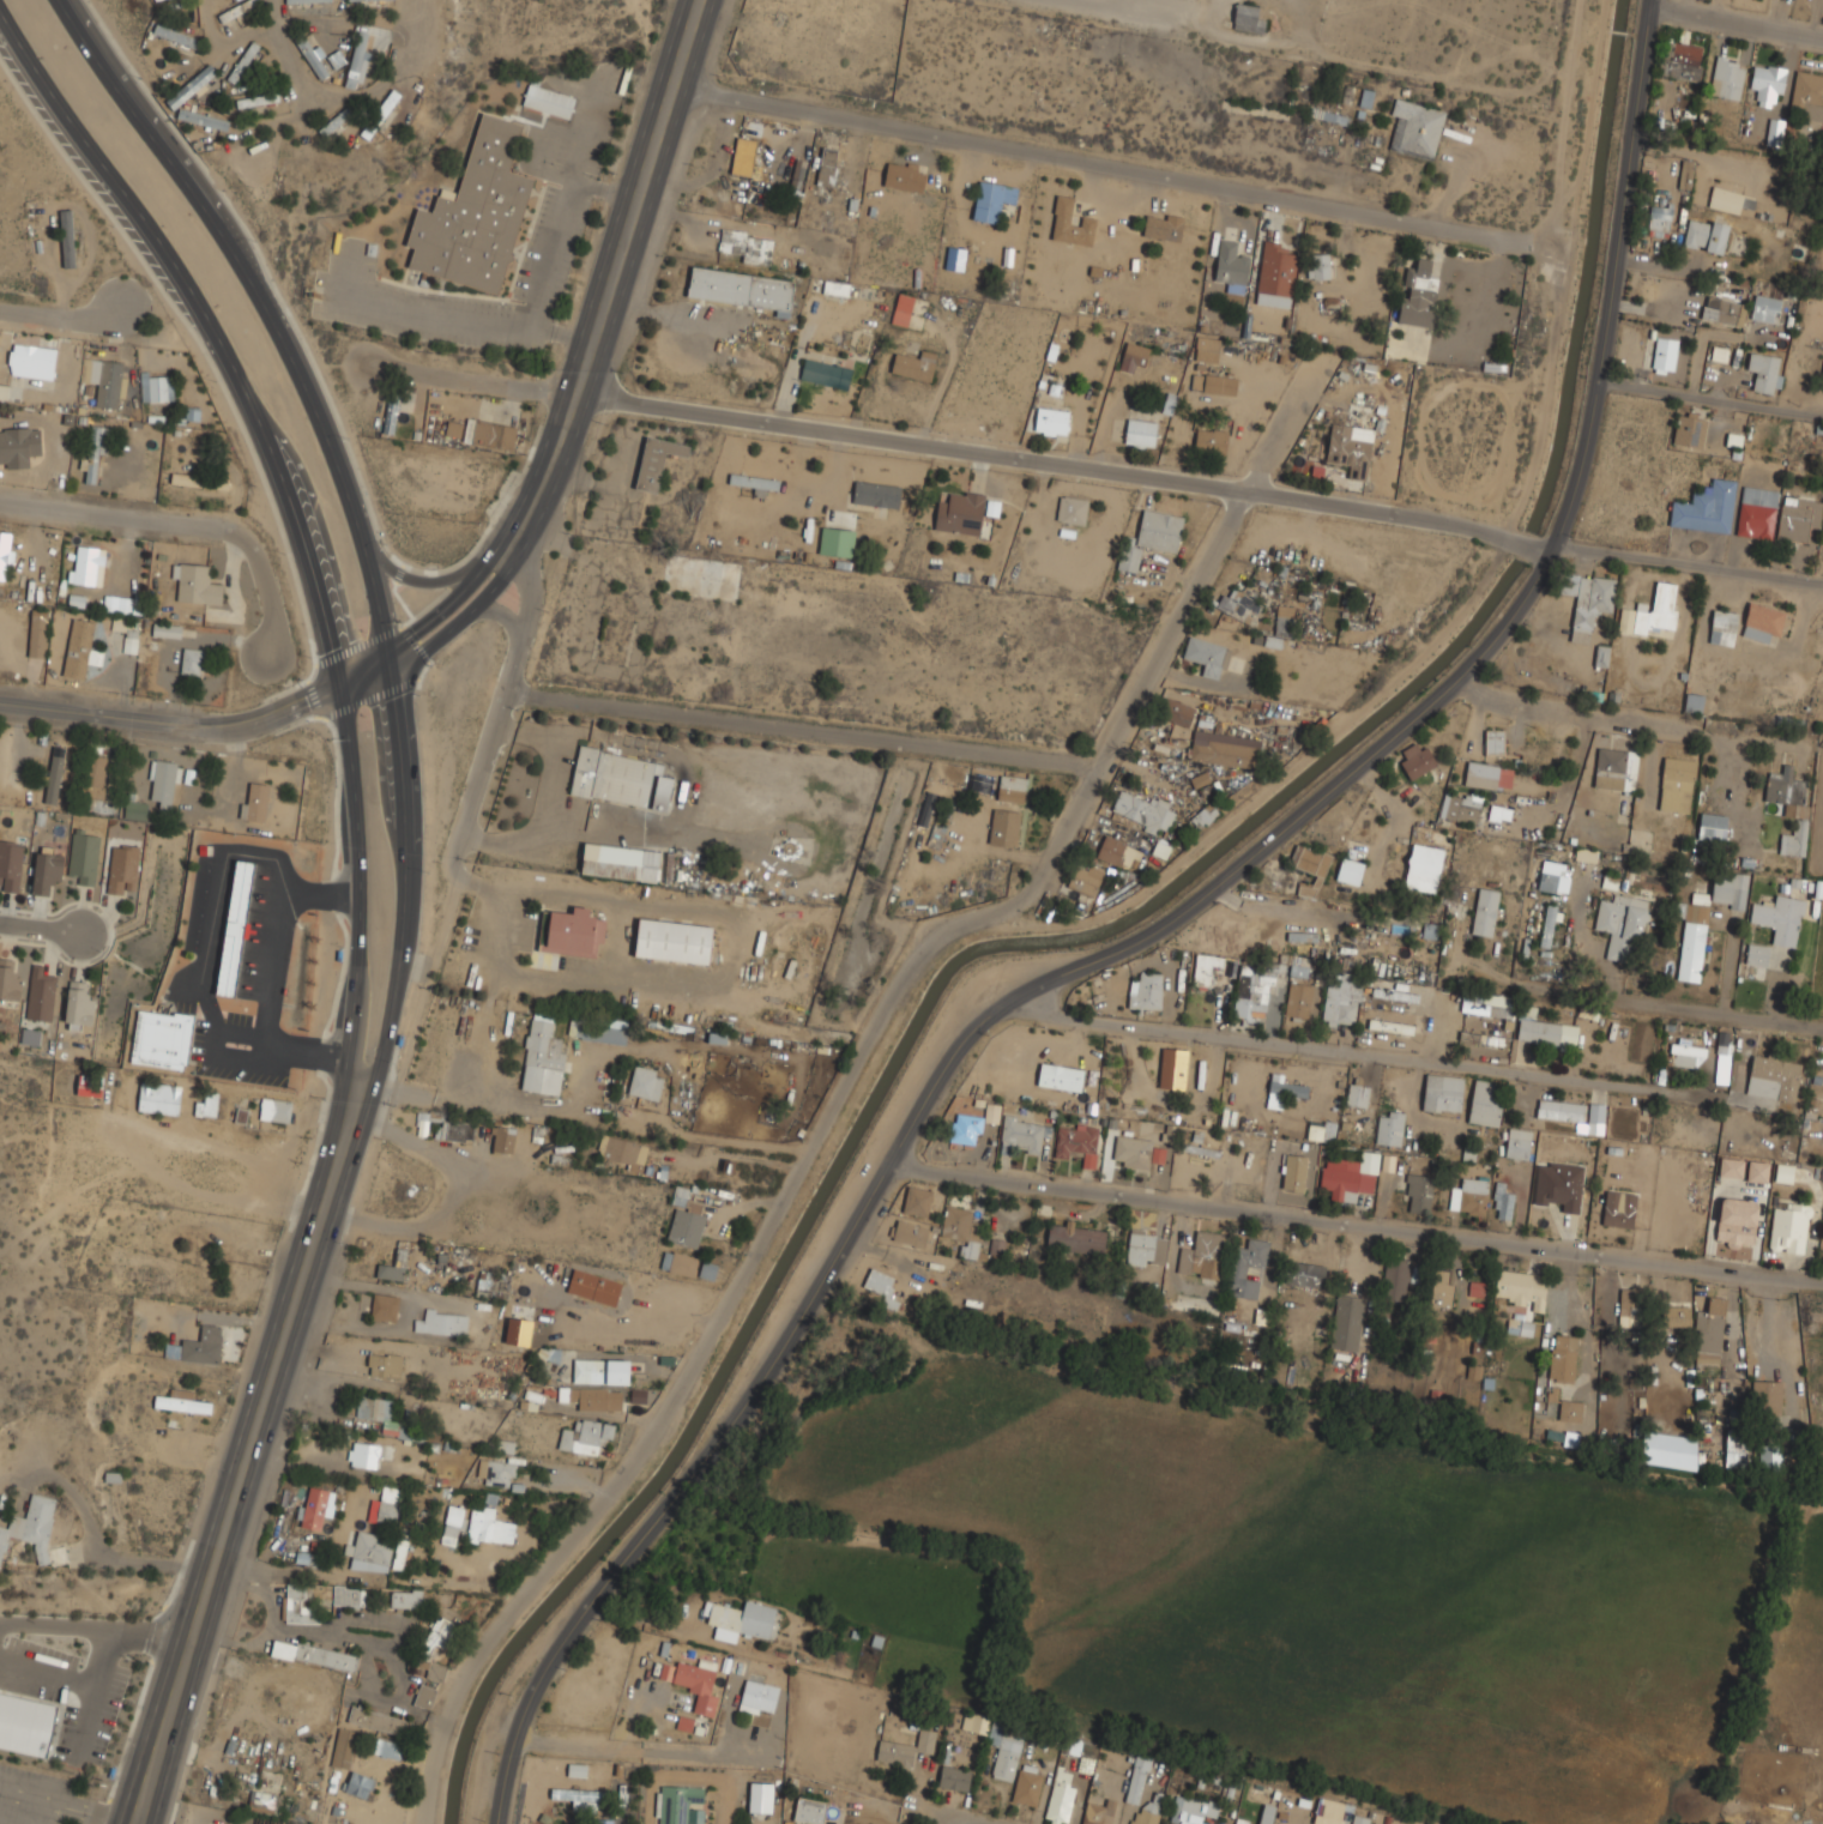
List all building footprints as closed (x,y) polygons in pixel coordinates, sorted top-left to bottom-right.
[(222,23),(261,4),(259,0),(245,0),(218,13),(222,23)] [(1258,17),(1261,6),(1238,1),(1232,26),(1263,34),(1267,18),(1258,17)] [(153,31),(198,49),(203,38),(158,19),(153,31)] [(321,78),(337,68),(310,30),(295,40),(321,78)] [(344,87),(359,90),(368,52),(364,51),(369,33),(358,31),(344,87)] [(1671,60),(1698,66),(1703,46),(1676,40),(1671,60)] [(261,46),(254,41),(227,77),(234,81),(261,46)] [(346,63),(340,50),(327,56),(334,69),(346,63)] [(1740,99),(1747,61),(1718,55),(1710,93),(1740,99)] [(1758,103),(1780,107),(1787,67),(1755,61),(1750,89),(1761,91),(1758,103)] [(165,99),(174,109),(217,72),(210,62),(165,99)] [(1822,119),(1822,73),(1797,68),(1789,114),(1822,119)] [(575,97),(528,84),(522,106),(569,119),(575,97)] [(402,93),(392,86),(360,132),(369,139),(402,93)] [(237,105),(280,102),(279,92),(236,96),(237,105)] [(1435,159),(1447,109),(1400,97),(1387,147),(1435,159)] [(318,128),(324,135),(356,113),(351,104),(318,128)] [(227,131),(230,119),(181,105),(179,117),(227,131)] [(531,175),(511,170),(523,122),(481,111),(458,200),(437,194),(434,211),(417,207),(408,244),(415,246),(409,268),(501,292),(531,175)] [(1785,143),(1783,117),(1768,119),(1769,143),(1785,143)] [(730,173),(751,176),(759,138),(738,134),(730,173)] [(839,149),(822,146),(817,183),(833,186),(839,149)] [(805,159),(795,158),(790,197),(802,198),(805,159)] [(1692,188),(1696,159),(1683,158),(1679,187),(1692,188)] [(883,185),(923,192),(928,165),(888,159),(883,185)] [(973,219),(998,223),(1002,200),(1015,201),(1018,185),(979,179),(973,219)] [(1755,197),(1714,185),(1708,205),(1740,215),(1744,204),(1752,206),(1755,197)] [(1077,197),(1056,194),(1051,240),(1093,244),(1097,217),(1075,215),(1077,197)] [(1667,236),(1673,206),(1653,203),(1647,232),(1667,236)] [(59,212),(64,264),(76,264),(71,211),(59,212)] [(1184,232),(1179,211),(1143,218),(1148,241),(1184,232)] [(1728,224),(1690,216),(1684,244),(1722,253),(1728,224)] [(719,252),(742,254),(742,261),(771,264),(773,234),(722,229),(719,252)] [(1246,292),(1251,254),(1239,253),(1241,241),(1220,237),(1215,279),(1226,280),(1225,290),(1246,292)] [(1290,243),(1264,240),(1256,290),(1292,296),(1299,253),(1288,250),(1290,243)] [(1314,277),(1333,277),(1333,253),(1314,253),(1314,277)] [(1443,260),(1418,255),(1415,266),(1407,265),(1398,322),(1432,327),(1443,260)] [(687,297),(774,308),(773,315),(790,318),(795,278),(692,265),(687,297)] [(825,291),(847,295),(849,284),(826,280),(825,291)] [(914,296),(899,291),(891,321),(907,326),(914,296)] [(1781,297),(1757,292),(1751,316),(1776,322),(1781,297)] [(1743,326),(1749,303),(1708,294),(1702,316),(1743,326)] [(1220,336),(1197,334),(1196,360),(1219,361),(1220,336)] [(1673,374),(1679,339),(1659,334),(1652,369),(1673,374)] [(1137,363),(1147,367),(1153,348),(1129,339),(1118,367),(1134,373),(1137,363)] [(58,346),(12,342),(8,374),(54,379),(58,346)] [(1746,374),(1757,376),(1755,389),(1777,394),(1785,357),(1751,350),(1746,374)] [(931,380),(936,354),(922,351),(920,356),(895,352),(892,373),(931,380)] [(120,409),(125,361),(91,357),(89,381),(99,382),(97,406),(120,409)] [(847,388),(852,367),(805,357),(801,379),(847,388)] [(1235,395),(1238,376),(1195,369),(1191,388),(1235,395)] [(143,400),(174,400),(174,373),(143,373),(143,400)] [(384,433),(393,434),(400,400),(391,398),(384,433)] [(1037,434),(1069,434),(1069,407),(1037,407),(1037,434)] [(1703,448),(1708,416),(1679,411),(1673,443),(1703,448)] [(464,440),(514,451),(519,425),(469,416),(464,440)] [(1124,445),(1155,448),(1159,422),(1128,417),(1124,445)] [(460,438),(463,423),(448,420),(445,435),(460,438)] [(1376,427),(1332,421),(1327,461),(1350,464),(1348,478),(1369,481),(1376,427)] [(103,425),(91,424),(89,458),(85,457),(83,482),(99,483),(103,425)] [(1224,458),(1230,433),(1199,425),(1193,451),(1224,458)] [(0,426),(0,467),(30,467),(31,453),(42,453),(42,427),(0,426)] [(666,452),(688,455),(690,442),(645,435),(635,489),(658,493),(666,452)] [(171,483),(227,488),(228,476),(173,471),(171,483)] [(754,495),(765,496),(766,487),(779,489),(780,477),(731,471),(729,483),(755,485),(754,495)] [(1731,532),(1737,478),(1712,476),(1710,489),(1695,488),(1694,502),(1673,500),(1670,526),(1731,532)] [(901,485),(856,478),(852,502),(898,508),(901,485)] [(1774,538),(1779,488),(1743,485),(1738,534),(1774,538)] [(935,530),(980,534),(985,493),(950,489),(949,501),(938,499),(935,530)] [(1089,499),(1061,494),(1056,520),(1085,525),(1089,499)] [(1812,545),(1812,542),(1807,540),(1810,527),(1821,529),(1822,509),(1822,500),(1783,495),(1777,540),(1812,545)] [(998,517),(1000,501),(987,500),(985,515),(998,517)] [(1185,515),(1145,507),(1136,543),(1178,552),(1185,515)] [(852,556),(856,530),(822,525),(819,552),(852,556)] [(10,580),(17,533),(0,531),(0,579),(10,580)] [(1137,572),(1142,546),(1122,543),(1117,567),(1137,572)] [(73,582),(102,586),(107,548),(78,544),(73,582)] [(737,600),(741,561),(666,552),(662,592),(737,600)] [(174,600),(222,603),(223,580),(211,579),(212,562),(176,561),(174,600)] [(1564,593),(1576,594),(1571,640),(1593,642),(1596,611),(1612,614),(1617,578),(1567,572),(1564,593)] [(1679,582),(1656,579),(1653,604),(1638,602),(1637,610),(1620,609),(1618,630),(1655,635),(1656,626),(1673,628),(1679,582)] [(1227,598),(1222,595),(1215,607),(1249,626),(1262,605),(1233,588),(1227,598)] [(93,609),(121,609),(121,594),(93,594),(93,609)] [(1292,618),(1294,605),(1279,603),(1276,616),(1292,618)] [(1783,606),(1747,604),(1745,636),(1781,639),(1783,606)] [(48,610),(30,610),(30,656),(48,656),(48,610)] [(1737,644),(1737,610),(1712,610),(1712,644),(1737,644)] [(87,678),(96,620),(72,616),(64,675),(87,678)] [(153,634),(182,638),(183,624),(155,621),(153,634)] [(1287,634),(1285,622),(1275,624),(1278,636),(1287,634)] [(137,626),(126,626),(126,652),(137,652),(137,626)] [(1231,645),(1188,635),(1183,658),(1205,663),(1202,675),(1223,680),(1231,645)] [(1607,668),(1609,646),(1596,645),(1594,666),(1607,668)] [(180,674),(201,675),(204,648),(183,646),(180,674)] [(1686,711),(1703,711),(1703,693),(1686,693),(1686,711)] [(1196,706),(1164,694),(1157,715),(1189,727),(1196,706)] [(1256,769),(1261,739),(1194,727),(1188,757),(1256,769)] [(1505,753),(1505,729),(1485,729),(1485,753),(1505,753)] [(571,795),(668,811),(674,775),(662,774),(664,760),(578,745),(571,795)] [(1595,787),(1636,790),(1640,749),(1599,745),(1595,787)] [(45,803),(62,805),(66,770),(62,769),(65,747),(51,746),(45,803)] [(1404,774),(1436,772),(1433,747),(1402,749),(1404,774)] [(109,758),(85,755),(79,797),(102,800),(109,758)] [(1665,755),(1659,809),(1691,813),(1697,757),(1665,755)] [(150,803),(172,806),(176,763),(151,760),(149,779),(153,779),(150,803)] [(1514,767),(1468,760),(1465,784),(1510,791),(1514,767)] [(1801,856),(1810,780),(1793,778),(1794,765),(1783,763),(1782,774),(1769,773),(1765,799),(1787,802),(1786,815),(1797,816),(1795,832),(1782,831),(1780,853),(1801,856)] [(1027,802),(1028,777),(1000,775),(998,801),(1027,802)] [(239,820),(265,822),(268,784),(249,783),(247,804),(240,804),(239,820)] [(1110,811),(1157,831),(1158,827),(1167,831),(1178,805),(1151,795),(1148,801),(1119,789),(1110,811)] [(1445,820),(1480,823),(1483,795),(1449,791),(1445,820)] [(928,827),(935,794),(925,792),(918,825),(928,827)] [(146,820),(147,802),(125,801),(124,819),(146,820)] [(1200,828),(1220,813),(1211,802),(1191,817),(1200,828)] [(1018,846),(1021,809),(994,807),(990,844),(1018,846)] [(1728,814),(1701,810),(1697,838),(1725,841),(1728,814)] [(78,885),(94,887),(100,835),(73,831),(68,876),(79,877),(78,885)] [(1131,870),(1140,848),(1106,834),(1097,854),(1131,870)] [(1153,852),(1166,857),(1170,845),(1158,840),(1153,852)] [(0,841),(0,884),(2,885),(1,892),(18,894),(24,844),(0,841)] [(581,874),(672,883),(675,851),(584,841),(581,874)] [(1315,898),(1333,856),(1298,841),(1288,863),(1316,875),(1311,887),(1303,882),(1299,890),(1315,898)] [(1447,850),(1414,841),(1402,884),(1433,894),(1447,850)] [(113,845),(106,894),(123,896),(124,890),(134,891),(141,849),(113,845)] [(1575,861),(1597,862),(1597,850),(1575,849),(1575,861)] [(30,894),(50,897),(52,880),(60,881),(64,857),(36,852),(30,894)] [(1336,878),(1359,886),(1366,863),(1342,856),(1336,878)] [(1573,864),(1544,858),(1538,888),(1567,894),(1573,864)] [(216,995),(235,997),(253,863),(235,861),(216,995)] [(1081,869),(1080,866),(1067,872),(1077,895),(1088,890),(1091,895),(1106,887),(1094,862),(1081,869)] [(1747,871),(1713,871),(1713,906),(1747,906),(1747,871)] [(1496,937),(1504,890),(1479,886),(1471,932),(1496,937)] [(1600,899),(1595,929),(1611,932),(1606,958),(1638,964),(1650,899),(1613,892),(1612,901),(1600,899)] [(1709,895),(1696,894),(1695,904),(1679,901),(1678,914),(1684,916),(1678,978),(1701,980),(1709,895)] [(1752,901),(1749,925),(1774,929),(1771,943),(1797,947),(1805,898),(1780,894),(1777,905),(1752,901)] [(543,950),(600,959),(606,919),(594,917),(596,907),(573,904),(572,913),(549,910),(543,950)] [(1540,946),(1552,948),(1561,906),(1549,904),(1540,946)] [(635,955),(708,964),(713,924),(639,917),(635,955)] [(1424,960),(1424,940),(1409,940),(1409,960),(1424,960)] [(1765,966),(1769,946),(1749,942),(1745,962),(1765,966)] [(1212,984),(1212,966),(1223,966),(1223,954),(1195,954),(1195,984),(1212,984)] [(1242,960),(1236,1011),(1267,1015),(1267,1004),(1284,1005),(1286,976),(1310,978),(1312,955),(1292,954),(1291,965),(1242,960)] [(23,976),(12,974),(14,961),(0,958),(0,999),(19,1001),(23,976)] [(1394,968),(1394,960),(1364,959),(1364,968),(1394,968)] [(56,976),(42,974),(43,965),(31,964),(25,1019),(51,1022),(56,976)] [(1364,974),(1330,968),(1322,1020),(1356,1026),(1364,974)] [(1141,980),(1130,980),(1130,1009),(1161,1009),(1161,972),(1141,972),(1141,980)] [(1318,985),(1291,980),(1285,1016),(1312,1021),(1318,985)] [(1408,980),(1371,980),(1371,1003),(1408,1003),(1408,980)] [(87,982),(68,981),(66,1023),(93,1025),(95,996),(86,995),(87,982)] [(1511,1016),(1514,995),(1462,991),(1461,1011),(1511,1016)] [(186,1070),(191,1016),(136,1010),(130,1064),(186,1070)] [(520,1088),(560,1094),(568,1040),(553,1038),(556,1014),(531,1010),(520,1088)] [(1415,1025),(1370,1015),(1368,1027),(1413,1035),(1415,1025)] [(1516,1039),(1576,1046),(1578,1023),(1520,1016),(1516,1039)] [(627,1028),(598,1027),(598,1041),(626,1041),(627,1028)] [(1503,1057),(1504,1033),(1460,1032),(1460,1041),(1467,1041),(1467,1055),(1503,1057)] [(1716,1054),(1733,1055),(1733,1043),(1729,1043),(1729,1032),(1717,1032),(1716,1054)] [(1695,1067),(1696,1056),(1706,1057),(1707,1045),(1668,1041),(1666,1064),(1695,1067)] [(1184,1085),(1188,1049),(1164,1046),(1160,1082),(1184,1085)] [(1797,1101),(1801,1061),(1752,1053),(1747,1094),(1797,1101)] [(1081,1091),(1083,1068),(1040,1064),(1038,1087),(1081,1091)] [(664,1070),(633,1065),(629,1094),(660,1099),(664,1070)] [(1460,1115),(1465,1076),(1427,1071),(1421,1110),(1460,1115)] [(102,1096),(102,1086),(93,1086),(93,1079),(78,1078),(77,1095),(102,1096)] [(1371,1083),(1350,1080),(1346,1104),(1366,1107),(1371,1083)] [(1469,1123),(1502,1125),(1504,1081),(1472,1080),(1469,1123)] [(178,1115),(181,1086),(140,1082),(137,1111),(178,1115)] [(1307,1084),(1268,1082),(1267,1108),(1282,1109),(1283,1096),(1307,1097),(1307,1084)] [(217,1117),(217,1093),(204,1093),(204,1102),(194,1101),(194,1116),(217,1117)] [(259,1120),(289,1123),(291,1101),(262,1098),(259,1120)] [(1584,1119),(1584,1099),(1538,1098),(1538,1118),(1584,1119)] [(983,1122),(998,1124),(1000,1104),(986,1103),(983,1122)] [(1588,1134),(1604,1134),(1605,1103),(1589,1103),(1588,1134)] [(234,1122),(245,1124),(248,1110),(236,1108),(234,1122)] [(1406,1112),(1380,1109),(1376,1142),(1401,1146),(1406,1112)] [(953,1142),(982,1142),(982,1115),(953,1115),(953,1142)] [(1042,1153),(1043,1135),(1050,1136),(1051,1122),(1003,1117),(1001,1149),(1042,1153)] [(473,1121),(442,1121),(442,1141),(473,1141),(473,1121)] [(1097,1168),(1101,1127),(1060,1121),(1055,1155),(1083,1159),(1082,1167),(1097,1168)] [(493,1152),(514,1152),(514,1123),(493,1123),(493,1152)] [(1534,1129),(1509,1127),(1505,1156),(1531,1160),(1534,1129)] [(648,1144),(603,1133),(596,1158),(642,1170),(648,1144)] [(1151,1167),(1151,1161),(1164,1161),(1165,1140),(1116,1137),(1115,1166),(1151,1167)] [(1330,1200),(1359,1202),(1360,1190),(1376,1192),(1381,1152),(1360,1149),(1359,1162),(1323,1159),(1321,1186),(1332,1188),(1330,1200)] [(1304,1191),(1305,1156),(1284,1155),(1283,1190),(1304,1191)] [(1744,1160),(1720,1158),(1719,1176),(1743,1178),(1744,1160)] [(1746,1182),(1767,1184),(1768,1162),(1748,1161),(1746,1182)] [(1792,1182),(1794,1164),(1777,1162),(1775,1180),(1792,1182)] [(1538,1163),(1534,1203),(1562,1205),(1561,1212),(1578,1214),(1583,1167),(1538,1163)] [(1412,1213),(1430,1214),(1433,1174),(1407,1172),(1405,1200),(1413,1200),(1412,1213)] [(1490,1178),(1465,1174),(1463,1188),(1451,1186),(1449,1210),(1485,1215),(1490,1178)] [(1490,1215),(1510,1220),(1516,1195),(1504,1191),(1507,1183),(1498,1180),(1490,1215)] [(934,1190),(910,1184),(903,1210),(926,1216),(934,1190)] [(1635,1204),(1605,1202),(1602,1224),(1634,1227),(1635,1204)] [(699,1246),(706,1210),(676,1203),(669,1240),(699,1246)] [(1769,1249),(1804,1254),(1810,1208),(1775,1203),(1769,1249)] [(973,1209),(946,1204),(941,1238),(965,1242),(962,1256),(977,1258),(983,1222),(971,1220),(973,1209)] [(1716,1239),(1752,1245),(1757,1212),(1733,1208),(1732,1220),(1719,1218),(1716,1239)] [(893,1240),(930,1248),(935,1225),(897,1218),(893,1240)] [(1107,1227),(1050,1221),(1046,1248),(1104,1254),(1107,1227)] [(1130,1228),(1127,1263),(1165,1267),(1169,1232),(1130,1228)] [(1194,1250),(1181,1248),(1177,1273),(1218,1279),(1226,1232),(1197,1228),(1194,1250)] [(1232,1246),(1226,1294),(1260,1298),(1262,1272),(1267,1273),(1272,1238),(1248,1234),(1245,1248),(1232,1246)] [(988,1254),(1003,1256),(1006,1241),(991,1238),(988,1254)] [(379,1262),(378,1278),(404,1281),(408,1248),(397,1246),(394,1264),(379,1262)] [(700,1256),(666,1248),(660,1268),(694,1278),(700,1256)] [(1386,1299),(1407,1298),(1406,1282),(1414,1281),(1412,1256),(1383,1258),(1386,1299)] [(863,1286),(886,1295),(882,1304),(894,1309),(899,1298),(889,1293),(897,1278),(871,1267),(863,1286)] [(1449,1267),(1430,1269),(1435,1310),(1454,1307),(1449,1267)] [(1545,1309),(1551,1275),(1498,1267),(1493,1300),(1545,1309)] [(478,1298),(509,1298),(509,1272),(478,1272),(478,1298)] [(582,1294),(615,1305),(622,1284),(588,1274),(582,1294)] [(1468,1296),(1484,1297),(1485,1282),(1469,1281),(1468,1296)] [(1620,1327),(1646,1327),(1646,1287),(1620,1287),(1620,1327)] [(372,1318),(397,1321),(399,1294),(374,1292),(372,1318)] [(1330,1347),(1359,1351),(1365,1297),(1336,1294),(1330,1347)] [(1722,1364),(1725,1297),(1710,1297),(1709,1310),(1697,1309),(1695,1363),(1722,1364)] [(1662,1327),(1691,1327),(1691,1304),(1662,1304),(1662,1327)] [(415,1318),(414,1329),(466,1336),(469,1312),(428,1306),(425,1319),(415,1318)] [(507,1339),(526,1340),(527,1311),(508,1310),(507,1339)] [(1533,1335),(1535,1318),(1509,1316),(1507,1333),(1533,1335)] [(200,1340),(181,1340),(180,1361),(219,1363),(221,1326),(201,1325),(200,1340)] [(1578,1335),(1555,1333),(1549,1379),(1574,1382),(1578,1335)] [(542,1372),(543,1361),(560,1363),(561,1348),(533,1346),(531,1371),(542,1372)] [(403,1376),(403,1353),(369,1353),(369,1376),(403,1376)] [(574,1358),(574,1382),(628,1382),(628,1358),(574,1358)] [(1479,1377),(1481,1366),(1472,1365),(1469,1376),(1479,1377)] [(1781,1379),(1757,1379),(1757,1413),(1781,1413),(1781,1379)] [(575,1409),(622,1409),(622,1387),(575,1387),(575,1409)] [(169,1397),(155,1395),(154,1407),(210,1414),(212,1403),(191,1400),(193,1391),(170,1388),(169,1397)] [(357,1417),(385,1420),(382,1435),(419,1439),(421,1425),(390,1421),(393,1399),(360,1394),(357,1417)] [(1583,1401),(1562,1397),(1558,1419),(1580,1421),(1583,1401)] [(599,1443),(610,1444),(615,1423),(578,1417),(575,1430),(562,1427),(559,1448),(597,1455),(599,1443)] [(1746,1468),(1747,1430),(1726,1430),(1725,1467),(1746,1468)] [(1695,1468),(1697,1436),(1643,1433),(1642,1465),(1695,1468)] [(349,1464),(378,1469),(380,1444),(352,1441),(349,1464)] [(1758,1445),(1759,1471),(1782,1471),(1782,1445),(1758,1445)] [(481,1485),(514,1485),(514,1460),(481,1460),(481,1485)] [(331,1518),(338,1491),(309,1485),(300,1526),(319,1530),(321,1517),(331,1518)] [(372,1498),(368,1521),(398,1526),(404,1490),(384,1486),(381,1499),(372,1498)] [(31,1494),(25,1518),(11,1515),(8,1528),(0,1526),(0,1571),(8,1536),(38,1543),(34,1562),(43,1564),(58,1500),(31,1494)] [(466,1505),(446,1505),(446,1544),(454,1544),(454,1534),(466,1534),(466,1505)] [(514,1542),(514,1521),(495,1520),(496,1506),(471,1506),(470,1540),(514,1542)] [(354,1568),(388,1574),(394,1535),(358,1530),(356,1544),(348,1542),(346,1553),(355,1554),(354,1568)] [(410,1569),(410,1539),(396,1539),(396,1569),(410,1569)] [(304,1606),(304,1582),(284,1582),(284,1621),(314,1621),(314,1606),(304,1606)] [(333,1605),(363,1605),(363,1586),(333,1586),(333,1605)] [(423,1607),(423,1589),(391,1589),(391,1607),(423,1607)] [(708,1624),(718,1625),(714,1638),(738,1643),(741,1632),(769,1638),(777,1606),(746,1599),(743,1608),(712,1602),(708,1624)] [(441,1683),(448,1666),(428,1656),(434,1642),(448,1648),(459,1624),(439,1614),(418,1660),(430,1666),(425,1675),(441,1683)] [(355,1671),(358,1653),(273,1638),(271,1656),(355,1671)] [(660,1680),(699,1690),(693,1711),(713,1716),(720,1689),(711,1687),(718,1661),(700,1657),(698,1667),(665,1659),(660,1680)] [(772,1716),(778,1689),(766,1685),(769,1674),(749,1669),(740,1708),(772,1716)] [(439,1687),(421,1681),(414,1704),(430,1710),(439,1687)] [(0,1694),(0,1748),(44,1757),(55,1705),(0,1694)] [(412,1719),(351,1707),(348,1722),(409,1734),(412,1719)] [(961,1730),(987,1734),(989,1716),(964,1712),(961,1730)] [(1013,1781),(1024,1738),(1002,1732),(1006,1720),(994,1716),(986,1744),(998,1747),(991,1775),(1013,1781)] [(706,1735),(708,1722),(693,1719),(691,1732),(706,1735)] [(360,1731),(340,1726),(330,1764),(349,1770),(360,1731)] [(917,1744),(880,1738),(876,1760),(912,1766),(916,1751),(932,1753),(937,1729),(920,1727),(917,1744)] [(404,1745),(374,1735),(369,1751),(398,1760),(404,1745)] [(1097,1757),(1099,1741),(1068,1738),(1067,1753),(1097,1757)] [(1124,1800),(1140,1804),(1152,1756),(1137,1752),(1124,1800)] [(972,1770),(943,1762),(937,1784),(966,1793),(972,1770)] [(1012,1801),(1036,1806),(1045,1768),(1021,1762),(1012,1801)] [(344,1789),(367,1799),(376,1778),(354,1769),(344,1789)] [(1062,1823),(1067,1823),(1077,1783),(1055,1777),(1044,1819),(1062,1823)] [(773,1782),(750,1782),(750,1812),(773,1812),(773,1782)] [(689,1801),(704,1801),(704,1786),(657,1784),(657,1823),(689,1823),(689,1801)] [(597,1810),(597,1800),(608,1800),(608,1789),(553,1787),(551,1798),(573,1799),(573,1808),(597,1810)] [(1164,1793),(1151,1790),(1147,1813),(1131,1811),(1129,1823),(1159,1823),(1164,1793)] [(1214,1823),(1219,1802),(1176,1793),(1171,1819),(1181,1822),(1180,1823),(1220,1823),(1214,1823)] [(1353,1806),(1321,1795),(1312,1822),(1320,1823),(1347,1823),(1353,1806)] [(1087,1802),(1083,1823),(1114,1823),(1121,1800),(1104,1796),(1101,1805),(1087,1802)] [(827,1799),(796,1798),(795,1823),(826,1823),(827,1799)] [(1275,1806),(1264,1804),(1260,1823),(1272,1823),(1275,1806)] [(1371,1818),(1354,1814),(1352,1823),(1370,1823),(1371,1818)]
